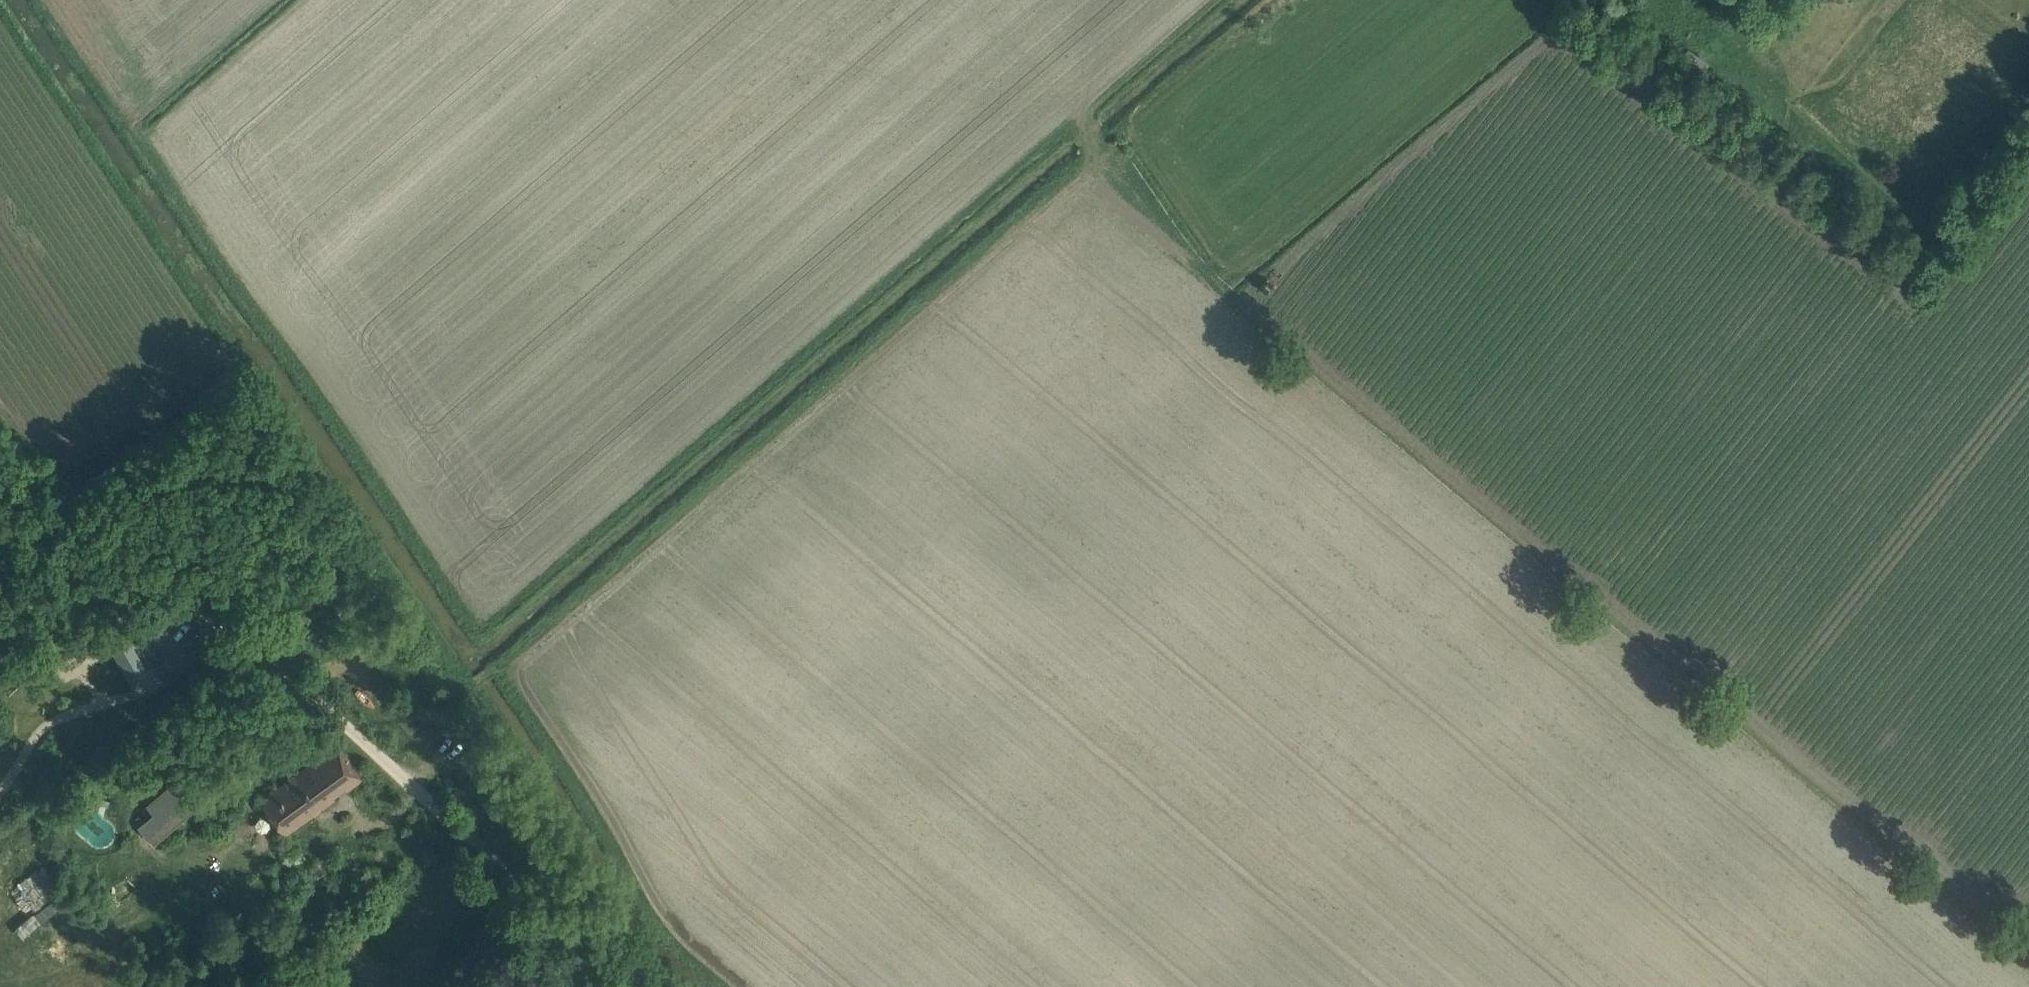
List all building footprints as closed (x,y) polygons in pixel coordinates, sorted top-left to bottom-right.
[(124,628),(105,638),(121,666),(140,656),(124,628)] [(338,745),(265,798),(290,833),(324,808),(321,804),(348,785),(349,787),(362,778),(338,745)] [(153,810),(145,817),(161,835),(169,829),(203,799),(181,773),(156,794),(163,801),(153,810)]
